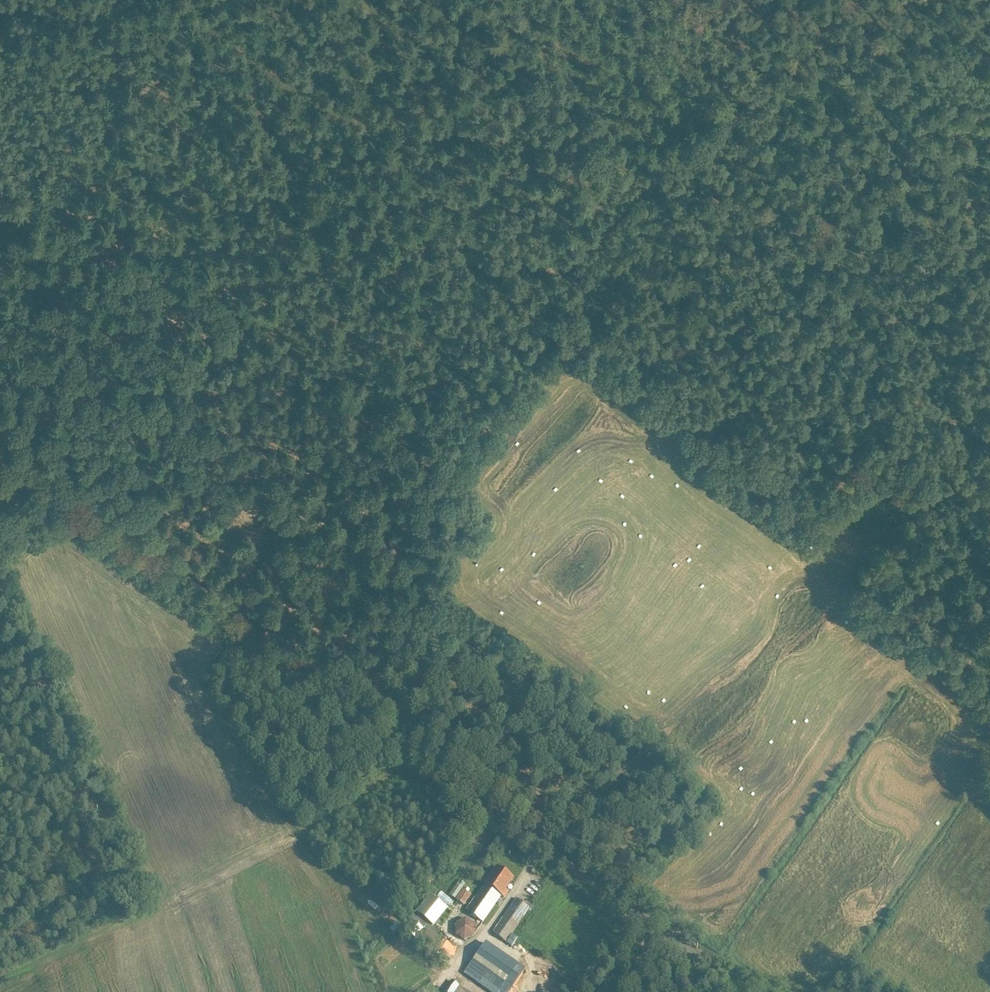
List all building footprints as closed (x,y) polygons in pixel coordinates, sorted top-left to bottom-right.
[(497,867),(491,875),(466,910),(483,922),(513,878),(497,867)] [(463,889),(456,900),(464,905),(471,894),(463,889)] [(516,898),(511,906),(492,933),(506,942),(512,934),(530,908),(516,898)] [(396,906),(392,911),(404,921),(409,915),(396,906)] [(466,918),(456,923),(455,934),(464,940),(474,935),(475,924),(466,918)] [(435,932),(432,936),(427,932),(423,937),(432,944),(436,939),(436,938),(439,935),(435,932)] [(512,934),(506,942),(511,946),(517,938),(512,934)] [(516,964),(483,940),(461,969),(491,991),(495,991),(516,964)]
